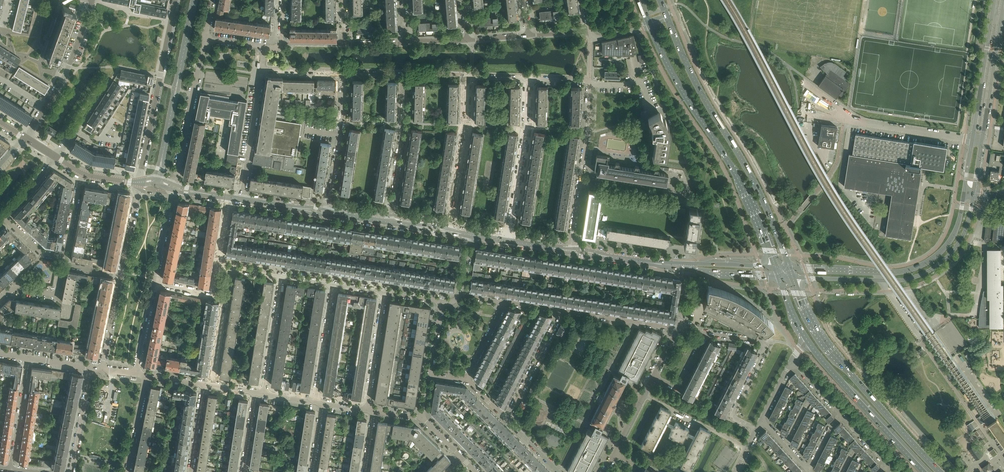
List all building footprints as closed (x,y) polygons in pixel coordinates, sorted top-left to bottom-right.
[(225,8),(229,9),(231,0),(220,0),(218,7),(225,8)] [(265,13),(275,13),(275,7),(274,7),(274,5),(275,5),(275,0),(265,0),(265,13)] [(352,8),(353,14),(363,14),(363,0),(352,0),(352,6),(354,6),(354,8),(352,8)] [(396,0),(386,1),(386,15),(397,15),(396,0)] [(412,3),(414,3),(414,5),(412,5),(413,12),(423,11),(423,0),(412,0),(412,3)] [(447,11),(457,11),(456,0),(446,0),(447,11)] [(578,0),(567,0),(569,13),(579,11),(578,0)] [(292,13),(291,13),(291,19),(301,19),(302,4),(291,4),(291,11),(292,11),(292,13)] [(75,5),(75,7),(71,5),(69,8),(63,6),(62,9),(60,9),(50,38),(46,37),(45,39),(49,40),(42,58),(48,60),(47,61),(49,61),(50,61),(59,64),(77,15),(76,14),(77,11),(74,10),(76,5),(75,5)] [(336,5),(326,5),(326,20),(336,20),(336,5)] [(517,5),(507,6),(509,20),(519,19),(517,5)] [(225,8),(218,7),(216,18),(222,19),(225,8)] [(559,17),(558,9),(551,10),(551,14),(554,14),(555,18),(559,17)] [(551,10),(544,11),(544,15),(547,15),(548,19),(555,18),(554,14),(551,14),(551,10)] [(457,11),(447,11),(448,26),(458,25),(457,11)] [(544,11),(539,11),(540,19),(548,19),(547,15),(544,15),(544,11)] [(397,15),(386,15),(387,30),(398,29),(397,15)] [(491,17),(483,18),(484,22),(487,22),(487,25),(494,25),(494,22),(491,22),(491,17)] [(230,20),(222,19),(216,18),(214,28),(228,30),(230,20)] [(483,18),(479,18),(480,26),(487,25),(487,22),(484,22),(483,18)] [(243,22),(230,20),(228,30),(242,32),(243,22)] [(257,23),(243,22),(242,32),(255,34),(257,23)] [(430,22),(423,23),(423,27),(426,27),(426,30),(433,30),(433,26),(430,26),(430,22)] [(271,25),(257,23),(255,34),(269,36),(271,25)] [(369,25),(362,25),(362,30),(365,30),(365,33),(372,33),(372,30),(369,30),(369,25)] [(295,30),(296,28),(291,28),(290,40),(337,41),(337,28),(331,28),(331,31),(295,30)] [(637,50),(633,35),(602,42),(602,45),(602,48),(603,48),(604,54),(608,53),(608,55),(616,53),(617,55),(625,53),(625,55),(629,54),(629,51),(637,50)] [(7,50),(1,59),(5,62),(11,53),(7,50)] [(11,53),(5,62),(10,65),(16,56),(11,53)] [(16,56),(10,65),(15,68),(21,59),(16,56)] [(820,67),(824,72),(826,70),(827,73),(818,86),(835,98),(836,98),(838,95),(841,97),(850,84),(844,80),(846,78),(843,76),(846,71),(841,68),(839,67),(839,66),(834,63),(833,63),(832,62),(830,62),(829,62),(828,62),(825,63),(820,67)] [(18,78),(23,69),(19,66),(14,75),(18,78)] [(22,80),(28,72),(23,69),(18,78),(22,80)] [(118,73),(115,78),(119,78),(119,80),(118,84),(122,87),(124,84),(124,81),(127,71),(121,69),(120,74),(118,73)] [(124,81),(124,84),(129,85),(130,82),(132,72),(127,71),(124,81)] [(27,83),(32,75),(28,72),(22,80),(27,83)] [(31,86),(36,77),(32,75),(27,83),(31,86)] [(35,88),(41,80),(36,77),(31,86),(35,88)] [(263,114),(262,117),(274,119),(275,116),(275,113),(275,112),(276,109),(276,107),(278,107),(278,105),(279,102),(279,100),(280,97),(280,96),(281,89),(282,89),(282,90),(288,90),(293,90),(298,90),(303,90),(309,90),(314,90),(314,87),(314,81),(309,81),(304,81),(298,81),(293,80),(288,80),(283,80),(283,78),(272,78),(272,77),(268,77),(268,80),(266,80),(263,104),(264,105),(264,108),(263,114)] [(40,91),(45,83),(41,80),(35,88),(40,91)] [(318,80),(318,83),(317,89),(336,89),(336,81),(318,80)] [(113,81),(110,86),(119,92),(122,87),(118,84),(113,81)] [(353,81),(352,99),(363,100),(363,91),(363,82),(353,81)] [(397,83),(387,82),(386,100),(397,101),(397,83)] [(44,94),(49,86),(45,83),(40,91),(44,94)] [(414,83),(414,92),(414,101),(424,101),(425,87),(425,83),(414,83)] [(459,84),(448,84),(448,88),(448,102),(458,102),(459,84)] [(476,85),(475,94),(475,103),(486,103),(486,94),(486,85),(476,85)] [(110,86),(107,90),(116,96),(119,92),(110,86)] [(520,86),(510,86),(509,95),(509,104),(519,104),(520,86)] [(548,87),(537,87),(537,105),(547,105),(548,88),(548,87)] [(582,88),(571,88),(571,92),(571,106),(581,106),(582,88)] [(107,90),(104,95),(113,101),(116,96),(107,90)] [(238,102),(233,101),(209,97),(210,95),(201,93),(201,94),(196,118),(197,119),(196,121),(204,122),(204,120),(205,120),(209,121),(210,114),(230,117),(229,124),(232,124),(231,133),(230,133),(228,151),(227,151),(227,152),(239,154),(239,153),(247,101),(239,99),(239,100),(238,102)] [(25,95),(22,100),(27,103),(30,98),(25,95)] [(104,95),(101,99),(110,105),(113,101),(104,95)] [(5,98),(0,105),(0,107),(12,115),(18,106),(5,98)] [(101,99),(98,104),(108,110),(110,105),(101,99)] [(363,100),(352,99),(352,118),(362,118),(363,100)] [(397,101),(386,100),(386,119),(396,119),(397,101)] [(424,101),(414,101),(413,119),(424,120),(424,101)] [(458,102),(448,102),(447,120),(449,121),(449,122),(450,122),(450,121),(458,121),(458,102)] [(486,103),(475,103),(475,121),(485,122),(486,103)] [(98,104),(95,109),(105,114),(103,113),(106,109),(107,110),(108,110),(98,104)] [(519,104),(509,104),(508,122),(519,123),(519,104)] [(547,105),(537,105),(536,123),(546,123),(547,105)] [(31,115),(24,110),(18,106),(12,115),(26,123),(31,115)] [(581,106),(571,106),(570,124),(580,124),(581,106)] [(95,109),(92,113),(102,119),(105,114),(95,109)] [(660,112),(659,112),(649,118),(648,118),(650,122),(651,126),(651,127),(653,126),(651,135),(656,135),(653,157),(667,159),(671,133),(669,132),(669,125),(667,125),(665,118),(664,118),(660,112)] [(92,113),(89,118),(99,124),(102,119),(92,113)] [(255,150),(296,157),(302,123),(276,119),(274,119),(261,117),(260,118),(261,118),(260,124),(259,124),(260,124),(259,130),(258,131),(259,131),(258,137),(257,137),(258,137),(257,143),(256,144),(257,144),(256,150),(255,150)] [(87,122),(86,122),(96,128),(99,124),(89,118),(87,122)] [(195,121),(194,128),(204,130),(206,123),(204,122),(196,121),(195,121)] [(86,123),(84,127),(93,133),(96,128),(86,122),(86,123)] [(837,127),(821,124),(818,146),(833,148),(837,127)] [(51,135),(52,136),(55,135),(54,135),(57,131),(56,130),(55,130),(50,127),(49,126),(47,130),(46,132),(48,133),(51,135)] [(204,130),(194,128),(193,135),(203,137),(204,133),(204,130)] [(395,130),(391,129),(385,128),(383,137),(394,139),(395,130)] [(350,129),(348,138),(347,147),(357,148),(360,131),(350,129)] [(412,129),(411,134),(409,143),(420,144),(422,131),(412,129)] [(456,133),(446,131),(444,147),(454,148),(456,133)] [(518,134),(514,133),(508,132),(506,141),(517,142),(518,134)] [(483,134),(473,133),(470,151),(480,152),(483,134)] [(534,133),(534,138),(532,146),(543,148),(545,134),(534,133)] [(944,169),(948,148),(948,146),(915,141),(914,143),(856,134),(853,154),(850,154),(845,186),(893,193),(887,235),(911,239),(922,166),(944,169)] [(203,137),(193,135),(191,141),(201,144),(202,142),(203,138),(203,137)] [(579,136),(569,135),(567,150),(577,152),(579,136)] [(6,148),(10,144),(10,143),(0,137),(0,143),(2,145),(6,148)] [(394,139),(383,137),(381,152),(391,154),(394,139)] [(69,150),(82,158),(88,149),(75,141),(69,150)] [(201,144),(191,141),(190,149),(200,151),(201,144)] [(517,142),(506,141),(504,156),(514,158),(517,142)] [(321,143),(318,158),(329,160),(331,144),(321,143)] [(409,143),(408,149),(407,158),(417,160),(420,144),(409,143)] [(532,146),(531,152),(530,162),(540,163),(543,148),(532,146)] [(347,147),(346,153),(345,162),(355,164),(357,148),(347,147)] [(454,148),(444,147),(441,162),(452,163),(454,148)] [(91,163),(98,164),(99,153),(93,152),(88,149),(82,158),(88,162),(91,163)] [(200,151),(190,149),(188,156),(198,158),(200,151)] [(577,152),(567,150),(564,165),(575,167),(577,152)] [(470,151),(469,157),(467,166),(478,167),(480,152),(470,151)] [(237,165),(239,154),(227,152),(226,163),(237,165)] [(255,153),(253,163),(260,164),(263,165),(263,167),(304,174),(305,168),(294,166),(295,158),(285,156),(259,152),(259,154),(255,153)] [(391,154),(381,152),(379,167),(389,169),(391,154)] [(991,152),(989,164),(993,165),(993,166),(995,166),(996,166),(996,165),(1000,166),(999,171),(1000,171),(999,174),(1003,175),(1003,154),(991,152)] [(99,153),(98,164),(113,166),(114,158),(114,156),(99,153)] [(609,157),(597,155),(595,169),(597,169),(597,174),(603,175),(664,184),(667,185),(668,175),(665,174),(659,173),(659,169),(655,169),(654,172),(639,170),(639,166),(635,166),(634,169),(620,167),(619,163),(616,163),(615,163),(608,162),(609,157)] [(198,158),(188,156),(187,163),(197,165),(198,158)] [(514,158),(504,156),(501,171),(512,173),(514,158)] [(329,160),(318,158),(316,173),(326,175),(329,160)] [(417,160),(407,158),(405,173),(415,175),(417,160)] [(355,164),(345,162),(342,177),(353,179),(355,164)] [(452,163),(441,162),(439,177),(449,179),(452,163)] [(540,163),(530,162),(527,177),(538,178),(540,163)] [(197,165),(187,163),(185,170),(196,172),(197,165)] [(575,167),(564,165),(562,181),(572,183),(575,167)] [(478,167),(467,166),(465,181),(475,183),(478,167)] [(389,169),(379,167),(376,183),(387,184),(389,169)] [(49,174),(55,179),(56,178),(59,173),(53,170),(49,174)] [(196,172),(185,170),(184,177),(185,177),(184,178),(194,179),(195,173),(196,172)] [(234,185),(235,175),(236,171),(230,170),(229,174),(221,173),(219,183),(234,185)] [(991,170),(991,173),(990,181),(998,182),(999,174),(1000,171),(999,171),(991,170)] [(207,171),(206,175),(205,181),(219,183),(221,173),(207,171)] [(512,173),(501,171),(499,186),(510,188),(512,173)] [(56,178),(65,184),(68,179),(59,173),(56,178)] [(326,175),(316,173),(314,189),(324,190),(326,175)] [(405,173),(404,180),(402,188),(413,190),(415,175),(405,173)] [(46,179),(54,185),(57,181),(55,179),(49,174),(46,179)] [(257,178),(255,178),(251,177),(249,188),(264,190),(265,180),(257,178)] [(342,177),(341,184),(340,193),(350,195),(353,179),(342,177)] [(449,179),(439,177),(437,192),(447,194),(449,179)] [(527,177),(526,186),(525,192),(535,194),(538,178),(527,177)] [(54,185),(46,179),(43,183),(51,189),(54,185)] [(64,185),(73,187),(74,182),(68,179),(65,184),(64,185)] [(280,182),(265,180),(264,190),(278,192),(280,182)] [(475,183),(465,181),(463,196),(473,198),(475,183)] [(572,183),(562,181),(559,196),(570,198),(572,183)] [(294,184),(280,182),(278,192),(292,195),(294,184)] [(51,189),(43,183),(39,187),(47,194),(51,189)] [(384,200),(386,191),(387,184),(376,183),(374,198),(384,200)] [(303,186),(294,184),(292,195),(302,196),(303,186)] [(312,187),(303,186),(302,196),(310,197),(312,187)] [(510,188),(499,186),(497,201),(507,203),(510,188)] [(35,191),(43,198),(47,194),(39,187),(35,191)] [(86,201),(88,201),(93,202),(96,189),(85,187),(83,199),(86,200),(86,201)] [(402,188),(401,195),(400,202),(411,204),(413,190),(402,188)] [(93,202),(105,204),(106,198),(107,192),(107,191),(96,189),(93,202)] [(32,195),(40,202),(43,198),(35,191),(32,195)] [(118,199),(119,194),(107,192),(106,198),(105,204),(109,204),(110,198),(118,199)] [(447,194),(437,192),(434,208),(445,209),(447,194)] [(535,194),(525,192),(523,207),(533,208),(535,194)] [(118,199),(117,206),(126,208),(128,201),(129,195),(119,193),(119,194),(118,199)] [(597,208),(599,201),(600,194),(591,193),(589,207),(597,208)] [(28,199),(36,206),(40,202),(32,195),(28,199)] [(463,196),(462,203),(460,212),(471,213),(473,198),(463,196)] [(570,198),(559,196),(557,211),(567,213),(570,198)] [(36,206),(28,199),(25,204),(33,210),(36,206)] [(70,202),(59,200),(58,200),(57,206),(68,208),(70,202)] [(507,203),(497,201),(494,217),(505,219),(507,203)] [(189,209),(190,204),(179,202),(177,211),(188,213),(189,209)] [(21,208),(28,214),(29,215),(33,210),(25,204),(21,208)] [(197,215),(198,205),(190,204),(189,209),(188,213),(196,215),(197,215)] [(55,212),(67,214),(68,208),(57,206),(55,212)] [(115,215),(113,222),(123,224),(125,217),(126,208),(117,206),(115,215)] [(221,209),(211,207),(210,212),(209,218),(220,220),(221,209)] [(523,207),(521,216),(521,221),(531,223),(533,208),(523,207)] [(595,222),(596,215),(597,208),(589,207),(586,220),(595,222)] [(28,214),(21,208),(18,211),(13,217),(16,220),(19,216),(20,217),(23,219),(28,214)] [(697,229),(698,220),(700,210),(690,208),(687,227),(697,229)] [(185,227),(188,213),(177,211),(174,225),(185,227)] [(238,224),(241,212),(233,211),(231,222),(238,224)] [(567,213),(557,211),(555,226),(565,228),(567,213)] [(54,218),(66,220),(67,214),(55,212),(54,218)] [(250,226),(252,214),(246,213),(244,225),(250,226)] [(263,227),(264,216),(258,215),(256,226),(263,227)] [(19,216),(16,220),(22,226),(26,221),(23,219),(20,217),(19,216)] [(274,229),(276,217),(270,216),(268,228),(274,229)] [(22,226),(26,229),(33,221),(29,218),(26,221),(22,226)] [(54,218),(53,223),(65,226),(66,220),(54,218)] [(220,220),(209,218),(207,232),(218,233),(220,220)] [(286,231),(288,219),(282,218),(280,230),(286,231)] [(986,227),(985,240),(984,240),(993,241),(993,240),(1003,242),(1003,220),(995,219),(995,221),(987,220),(987,221),(986,227)] [(298,233),(300,221),(293,220),(292,232),(298,233)] [(593,236),(594,229),(595,222),(586,220),(585,227),(584,226),(584,228),(585,228),(584,235),(593,236)] [(26,229),(30,233),(38,226),(33,221),(26,229)] [(112,231),(110,238),(120,240),(121,233),(123,224),(113,222),(112,231)] [(238,224),(231,222),(230,233),(237,234),(238,224)] [(52,229),(58,231),(64,232),(65,226),(53,223),(52,229)] [(38,226),(30,233),(34,237),(41,229),(39,227),(40,226),(39,224),(38,226)] [(322,237),(324,225),(317,224),(315,236),(322,237)] [(185,227),(174,225),(171,238),(182,240),(183,239),(183,235),(185,227)] [(334,239),(336,227),(329,226),(327,238),(334,239)] [(1,229),(10,239),(11,240),(15,235),(9,230),(6,227),(5,227),(3,229),(2,228),(1,229)] [(620,238),(621,230),(607,227),(606,236),(620,238)] [(694,247),(696,239),(697,229),(687,227),(684,246),(694,247)] [(346,241),(348,229),(341,228),(339,240),(346,241)] [(6,243),(10,239),(1,229),(0,231),(0,236),(6,243)] [(34,237),(37,240),(46,231),(44,230),(43,231),(41,229),(34,237)] [(356,253),(359,230),(353,229),(351,241),(350,250),(350,252),(356,253)] [(362,254),(362,253),(365,231),(359,230),(356,253),(358,254),(362,254)] [(633,241),(635,232),(621,230),(620,238),(633,241)] [(37,240),(41,244),(47,237),(48,236),(46,234),(48,233),(46,231),(37,240)] [(368,254),(371,232),(365,231),(362,253),(368,254)] [(218,233),(207,232),(205,245),(215,247),(218,233)] [(374,255),(375,245),(377,233),(371,232),(368,254),(374,255)] [(648,243),(649,234),(635,232),(633,241),(648,243)] [(389,235),(383,234),(381,246),(387,247),(389,235)] [(661,245),(663,236),(649,234),(648,243),(661,245)] [(22,242),(15,235),(11,240),(17,246),(22,242)] [(57,236),(55,249),(57,249),(57,248),(60,249),(63,236),(57,235),(57,236)] [(236,240),(236,236),(229,235),(228,243),(233,244),(234,244),(235,240),(236,240)] [(401,237),(395,236),(393,248),(399,249),(401,237)] [(670,237),(663,236),(661,245),(668,246),(669,243),(671,243),(671,240),(669,240),(670,237)] [(45,247),(49,248),(51,239),(48,239),(47,237),(41,244),(45,247)] [(408,238),(401,237),(399,249),(406,250),(408,238)] [(109,247),(107,253),(117,255),(118,249),(120,240),(110,238),(109,247)] [(171,238),(169,251),(180,254),(182,240),(171,238)] [(24,252),(32,259),(36,256),(22,242),(17,246),(20,250),(21,249),(23,251),(24,251),(24,252)] [(443,243),(437,242),(435,254),(441,255),(443,243)] [(453,257),(455,245),(449,244),(447,256),(446,264),(445,266),(451,267),(453,257)] [(215,247),(205,245),(203,259),(213,260),(215,247)] [(481,262),(482,250),(478,249),(476,250),(474,261),(480,262),(481,262)] [(979,317),(979,319),(979,324),(979,327),(993,327),(993,325),(1003,325),(1003,284),(1001,284),(1001,249),(988,249),(988,291),(984,291),(984,290),(983,293),(983,297),(982,298),(982,301),(981,304),(981,307),(980,310),(980,312),(980,313),(980,316),(979,317)] [(495,251),(488,250),(487,263),(493,264),(495,251)] [(169,251),(166,265),(177,267),(180,254),(169,251)] [(24,252),(21,255),(29,263),(32,259),(24,252)] [(104,266),(104,267),(114,269),(115,264),(117,255),(107,253),(106,261),(105,262),(104,266)] [(513,254),(506,253),(504,265),(511,267),(513,254)] [(83,257),(71,254),(70,259),(83,262),(90,263),(91,258),(83,257)] [(21,255),(17,258),(25,267),(29,263),(21,255)] [(531,257),(525,256),(523,268),(529,269),(531,257)] [(17,258),(13,262),(21,270),(25,267),(17,258)] [(213,260),(203,259),(201,272),(211,274),(213,260)] [(555,261),(548,260),(547,272),(553,273),(555,261)] [(21,270),(13,262),(10,265),(10,266),(18,274),(21,270)] [(567,263),(561,262),(559,274),(565,275),(567,263)] [(163,279),(174,281),(175,277),(177,267),(166,265),(163,279)] [(6,269),(14,277),(18,274),(10,266),(6,269)] [(602,268),(596,267),(594,280),(600,281),(602,268)] [(608,269),(602,268),(600,281),(606,282),(608,269)] [(6,269),(3,273),(10,281),(14,277),(6,269)] [(67,276),(77,278),(86,280),(88,275),(68,271),(67,276)] [(211,274),(201,272),(199,282),(199,286),(209,288),(211,274)] [(632,273),(626,272),(624,284),(630,285),(632,273)] [(7,284),(10,281),(3,273),(0,276),(0,277),(7,284)] [(661,277),(655,276),(653,289),(659,290),(661,277)] [(98,277),(97,282),(101,283),(101,285),(99,292),(109,294),(111,287),(112,280),(102,278),(101,278),(98,277)] [(199,282),(195,281),(195,279),(187,277),(186,283),(199,286),(199,282)] [(680,280),(673,279),(671,292),(673,292),(679,293),(681,282),(680,280)] [(490,282),(483,281),(482,292),(488,293),(490,282)] [(508,285),(502,284),(500,295),(506,296),(508,285)] [(303,293),(304,288),(287,285),(285,297),(295,299),(296,292),(303,293)] [(718,288),(712,287),(708,286),(706,294),(705,293),(703,298),(705,298),(702,303),(705,304),(705,306),(710,309),(711,307),(713,309),(713,310),(718,313),(719,312),(722,313),(721,314),(726,317),(727,316),(730,317),(729,319),(735,322),(736,321),(738,322),(737,323),(743,326),(744,325),(746,326),(745,328),(751,331),(752,329),(754,330),(754,331),(755,331),(756,327),(764,331),(765,330),(766,330),(773,325),(769,320),(760,311),(752,305),(744,300),(736,295),(727,291),(718,288)] [(273,289),(264,287),(263,294),(272,295),(273,289)] [(323,304),(325,291),(308,288),(308,294),(313,295),(315,295),(315,297),(314,302),(323,304)] [(161,290),(159,297),(170,299),(170,297),(171,293),(161,290)] [(243,291),(234,290),(233,296),(242,298),(243,291)] [(96,306),(96,308),(106,310),(107,306),(107,302),(109,294),(99,292),(97,300),(96,306)] [(182,301),(183,295),(171,293),(170,297),(175,297),(175,300),(182,301)] [(348,294),(339,293),(338,300),(347,301),(347,302),(354,303),(354,305),(361,306),(361,304),(366,305),(366,304),(375,306),(377,299),(368,298),(368,297),(348,294)] [(170,299),(159,297),(157,310),(167,313),(170,299)] [(293,312),(294,302),(295,299),(285,297),(283,311),(293,312)] [(586,298),(580,297),(578,307),(585,308),(586,298)] [(0,309),(0,311),(4,316),(5,317),(13,309),(15,309),(16,300),(9,299),(2,306),(3,306),(0,309)] [(16,300),(15,309),(14,310),(59,317),(61,307),(54,306),(37,303),(22,301),(16,300)] [(219,302),(207,300),(206,306),(206,307),(218,309),(219,302)] [(346,308),(347,304),(347,302),(347,301),(338,300),(337,307),(346,308)] [(271,302),(262,301),(261,307),(270,309),(271,302)] [(415,407),(424,353),(431,308),(390,301),(375,401),(387,403),(415,407)] [(321,317),(323,304),(314,302),(312,316),(321,317)] [(374,313),(375,306),(366,304),(366,305),(365,311),(374,313)] [(344,321),(346,311),(346,308),(337,307),(335,319),(344,321)] [(94,316),(93,323),(103,325),(104,318),(106,310),(96,308),(94,316)] [(509,309),(507,312),(518,317),(521,310),(516,310),(516,309),(514,309),(513,309),(509,309)] [(157,310),(154,324),(165,326),(167,313),(157,310)] [(291,325),(292,314),(293,312),(283,311),(281,323),(291,325)] [(372,325),(374,313),(365,311),(363,324),(372,325)] [(507,312),(505,316),(515,322),(518,317),(507,312)] [(540,313),(538,317),(549,322),(552,316),(552,315),(548,315),(547,314),(545,314),(544,314),(540,313)] [(532,315),(530,314),(491,391),(493,392),(532,315)] [(319,329),(321,317),(312,316),(310,328),(319,329)] [(505,316),(502,321),(513,326),(515,322),(505,316)] [(489,392),(527,317),(526,317),(525,319),(524,318),(523,321),(520,328),(519,327),(518,330),(519,330),(515,337),(515,336),(500,366),(499,369),(498,369),(496,373),(495,372),(492,377),(494,378),(493,381),(492,381),(491,383),(490,387),(489,386),(487,390),(489,392)] [(549,322),(538,317),(536,321),(547,327),(549,322)] [(342,333),(344,321),(335,319),(333,332),(342,333)] [(502,321),(500,325),(511,331),(513,326),(502,321)] [(547,327),(536,321),(534,326),(544,331),(547,327)] [(557,333),(558,334),(563,336),(567,327),(569,328),(572,323),(569,322),(567,325),(565,325),(564,327),(561,325),(557,333)] [(91,332),(90,339),(99,341),(100,338),(101,334),(103,325),(93,323),(91,332)] [(289,337),(291,325),(281,323),(279,336),(289,337)] [(165,326),(154,324),(151,337),(162,339),(165,326)] [(371,338),(372,325),(363,324),(361,336),(371,338)] [(500,325),(498,330),(509,335),(511,331),(500,325)] [(544,331),(534,326),(531,330),(542,336),(544,331)] [(317,342),(319,329),(310,328),(308,340),(317,342)] [(622,372),(619,378),(626,382),(627,381),(632,384),(634,380),(637,382),(639,378),(637,377),(639,375),(640,373),(641,373),(645,366),(643,366),(645,363),(646,361),(647,361),(651,355),(649,354),(650,351),(652,349),(653,350),(657,343),(655,342),(656,340),(658,337),(659,338),(661,334),(652,330),(651,332),(646,329),(645,332),(639,329),(637,332),(639,333),(638,336),(636,338),(635,337),(631,344),(633,345),(632,347),(630,350),(629,349),(625,356),(627,357),(626,359),(624,361),(623,361),(620,368),(621,368),(620,371),(622,372)] [(498,330),(496,334),(506,339),(509,335),(498,330)] [(542,336),(531,330),(529,335),(540,340),(542,336)] [(340,346),(342,334),(342,333),(333,332),(331,344),(340,346)] [(496,334),(494,338),(504,344),(506,339),(496,334)] [(540,340),(529,335),(527,339),(538,344),(540,340)] [(287,349),(289,337),(279,336),(277,348),(287,349)] [(369,350),(371,338),(361,336),(359,349),(369,350)] [(151,337),(148,351),(159,353),(162,339),(151,337)] [(494,338),(491,343),(502,348),(504,344),(494,338)] [(88,346),(88,347),(94,348),(94,349),(98,349),(99,341),(90,339),(88,346)] [(538,344),(527,339),(525,343),(535,349),(538,344)] [(55,350),(71,353),(72,343),(56,340),(55,350)] [(316,354),(317,342),(308,340),(306,353),(316,354)] [(710,341),(707,346),(718,351),(722,344),(718,342),(717,344),(710,341)] [(72,343),(71,353),(84,355),(84,354),(85,349),(88,350),(88,348),(88,347),(88,346),(72,343)] [(491,343),(489,347),(500,353),(502,348),(491,343)] [(535,349),(525,343),(522,348),(533,353),(535,349)] [(338,358),(340,346),(331,344),(329,357),(338,358)] [(707,346),(705,351),(715,356),(718,351),(707,346)] [(85,349),(84,354),(86,355),(96,357),(98,349),(94,349),(94,348),(88,347),(88,348),(88,350),(85,349)] [(489,347),(487,351),(497,357),(500,353),(489,347)] [(746,347),(743,352),(754,358),(758,349),(754,347),(753,350),(746,347)] [(285,362),(287,349),(277,348),(276,360),(285,362)] [(533,353),(522,348),(520,352),(531,358),(533,353)] [(367,363),(369,350),(359,349),(357,361),(367,363)] [(146,365),(156,366),(158,360),(159,353),(148,351),(146,365)] [(487,351),(485,356),(495,361),(497,357),(487,351)] [(705,351),(702,356),(713,361),(715,356),(705,351)] [(531,358),(520,352),(518,357),(528,362),(531,358)] [(754,358),(743,352),(741,357),(752,363),(754,358)] [(314,366),(316,354),(306,353),(304,365),(314,366)] [(485,356),(482,360),(493,366),(495,361),(485,356)] [(702,356),(700,361),(711,366),(713,361),(702,356)] [(167,357),(167,361),(166,368),(180,370),(181,360),(167,357)] [(336,371),(338,361),(338,358),(329,357),(327,369),(336,371)] [(528,362),(518,357),(516,361),(526,366),(528,362)] [(752,363),(741,357),(738,362),(749,367),(752,363)] [(283,374),(284,364),(285,362),(276,360),(274,372),(283,374)] [(482,360),(480,365),(490,370),(493,366),(482,360)] [(365,375),(367,363),(357,361),(355,374),(365,375)] [(526,366),(516,361),(513,365),(524,371),(526,366)] [(700,361),(697,365),(708,371),(711,366),(700,361)] [(197,368),(196,368),(191,367),(191,365),(190,364),(189,364),(189,363),(187,362),(186,371),(197,373),(197,368)] [(749,367),(738,362),(736,367),(747,372),(749,367)] [(11,387),(18,388),(22,365),(16,364),(15,376),(14,381),(12,381),(11,387)] [(312,379),(314,366),(304,365),(302,377),(312,379)] [(480,365),(478,369),(488,375),(490,370),(480,365)] [(524,371),(513,365),(511,370),(522,375),(524,371)] [(697,365),(695,370),(706,376),(708,371),(697,365)] [(747,372),(736,367),(733,372),(744,377),(747,372)] [(334,383),(336,373),(336,371),(327,369),(325,382),(334,383)] [(478,369),(476,373),(486,379),(488,375),(478,369)] [(522,375),(511,370),(509,374),(520,380),(522,375)] [(695,370),(692,375),(703,381),(706,376),(695,370)] [(71,379),(69,387),(79,389),(81,380),(83,375),(69,372),(69,373),(68,379),(71,379)] [(282,381),(283,376),(283,374),(274,372),(272,385),(285,387),(285,386),(289,386),(289,382),(282,381)] [(744,377),(733,372),(731,376),(742,382),(744,377)] [(486,379),(476,373),(474,377),(477,380),(477,381),(479,383),(483,386),(486,379)] [(800,379),(795,373),(791,378),(793,381),(793,382),(795,384),(800,379)] [(363,388),(365,375),(355,374),(353,386),(363,388)] [(520,380),(509,374),(507,379),(517,384),(520,380)] [(590,421),(589,423),(594,426),(595,425),(602,428),(603,429),(603,428),(613,408),(613,407),(614,406),(613,406),(614,404),(615,404),(616,403),(616,402),(626,382),(627,382),(626,382),(619,378),(614,375),(613,376),(614,376),(606,392),(604,395),(603,394),(602,394),(601,394),(600,394),(599,394),(598,395),(597,397),(597,398),(597,399),(597,400),(598,401),(598,402),(599,402),(600,403),(599,405),(591,422),(590,421)] [(692,375),(690,380),(701,386),(703,381),(692,375)] [(742,382),(731,376),(729,381),(739,387),(742,382)] [(310,391),(312,379),(302,377),(301,384),(294,383),(293,387),(297,388),(296,389),(310,391)] [(517,384),(507,379),(504,383),(515,389),(517,384)] [(805,384),(800,379),(795,384),(797,387),(798,386),(800,389),(805,384)] [(703,387),(701,386),(690,380),(687,385),(701,392),(703,387)] [(739,387),(729,381),(726,386),(737,392),(739,387)] [(333,390),(334,383),(325,382),(323,393),(333,394),(333,390)] [(515,389),(504,383),(502,387),(513,393),(515,389)] [(810,390),(805,384),(800,389),(803,392),(802,392),(805,395),(810,390)] [(465,387),(456,385),(455,392),(458,395),(465,388),(465,387)] [(701,392),(687,385),(685,390),(696,395),(698,396),(701,392)] [(161,388),(152,386),(150,392),(159,394),(161,388)] [(361,399),(363,388),(353,386),(352,393),(352,397),(361,399)] [(737,392),(726,386),(724,391),(734,397),(737,392)] [(786,386),(783,393),(788,396),(790,393),(791,393),(793,390),(792,389),(790,388),(786,386)] [(9,395),(17,396),(18,388),(11,387),(10,387),(9,395)] [(66,402),(77,404),(79,389),(69,387),(66,402)] [(466,387),(465,387),(465,388),(458,395),(462,399),(470,390),(466,387)] [(513,393),(502,387),(500,392),(511,397),(513,393)] [(29,398),(37,399),(39,391),(34,391),(30,390),(29,398)] [(470,390),(462,399),(465,402),(473,394),(470,390)] [(685,390),(682,395),(693,400),(696,395),(685,390)] [(815,395),(810,390),(805,395),(810,400),(815,395)] [(734,397),(724,391),(721,396),(732,402),(734,397)] [(159,394),(150,392),(149,399),(158,401),(159,394)] [(447,395),(444,392),(443,392),(442,393),(449,398),(453,403),(454,401),(447,395)] [(511,397),(500,392),(498,396),(508,402),(511,397)] [(783,393),(779,399),(786,403),(788,400),(787,399),(788,396),(783,393)] [(473,394),(465,402),(469,406),(477,397),(473,394)] [(7,408),(15,409),(17,396),(9,395),(7,408)] [(454,406),(447,399),(442,395),(442,398),(446,400),(453,407),(456,411),(463,418),(464,417),(461,413),(454,405),(454,406)] [(816,396),(815,395),(810,400),(811,401),(814,406),(820,400),(816,396)] [(508,402),(498,396),(496,400),(499,403),(499,404),(501,405),(505,408),(508,402)] [(732,402),(721,396),(719,401),(729,406),(732,402)] [(477,397),(469,406),(472,409),(480,401),(477,397)] [(27,411),(35,412),(37,399),(29,398),(27,411)] [(158,401),(149,399),(148,405),(157,407),(158,401)] [(779,399),(776,406),(782,409),(784,405),(784,406),(786,403),(779,399)] [(796,402),(795,406),(800,409),(804,402),(797,399),(795,402),(796,402)] [(825,406),(820,400),(814,406),(817,408),(817,407),(820,410),(825,406)] [(217,403),(208,401),(207,408),(216,409),(217,403)] [(439,402),(433,401),(431,413),(432,413),(441,405),(439,403),(439,402)] [(476,413),(484,405),(480,401),(472,409),(476,413)] [(522,401),(519,407),(523,409),(524,410),(525,411),(528,404),(527,404),(523,402),(522,401)] [(729,406),(719,401),(716,406),(727,411),(729,406)] [(63,416),(74,418),(77,404),(66,402),(63,416)] [(268,411),(269,404),(260,403),(259,410),(268,411)] [(441,405),(432,413),(436,417),(445,408),(441,404),(441,405)] [(157,407),(148,405),(146,412),(155,413),(157,407)] [(479,416),(487,408),(484,405),(476,413),(474,414),(478,418),(479,416)] [(661,406),(656,415),(652,423),(654,424),(653,427),(651,429),(649,428),(645,436),(647,437),(645,442),(643,441),(641,445),(651,451),(665,422),(667,419),(671,411),(661,406)] [(727,411),(716,406),(714,411),(724,416),(727,411)] [(776,406),(773,412),(779,416),(781,413),(780,412),(782,409),(776,406)] [(800,409),(795,406),(793,409),(792,409),(790,412),(797,415),(800,409)] [(830,411),(825,406),(820,410),(823,413),(822,414),(824,416),(830,411)] [(5,421),(13,422),(15,409),(7,408),(5,421)] [(445,408),(436,417),(439,420),(448,411),(445,408)] [(483,420),(491,412),(487,408),(479,416),(483,420)] [(314,418),(315,412),(306,410),(305,417),(314,418)] [(808,410),(804,417),(810,420),(812,416),(813,417),(814,413),(808,410)] [(27,411),(25,424),(33,425),(35,412),(27,411)] [(448,411),(439,420),(443,424),(452,415),(448,411)] [(835,417),(830,411),(824,416),(829,422),(835,417)] [(155,413),(146,412),(145,418),(154,420),(155,413)] [(491,412),(483,420),(486,423),(494,415),(491,412)] [(769,419),(773,421),(775,422),(777,418),(778,419),(779,416),(773,412),(769,419)] [(797,415),(790,412),(789,415),(790,415),(788,419),(794,422),(797,415)] [(217,417),(214,417),(215,416),(206,414),(205,421),(214,422),(216,422),(217,417)] [(446,428),(455,419),(456,418),(453,414),(452,415),(443,424),(446,428)] [(494,415),(486,423),(490,427),(498,419),(494,415)] [(63,416),(60,430),(71,433),(74,418),(63,416)] [(804,417),(801,423),(808,427),(809,424),(808,423),(810,420),(804,417)] [(154,420),(145,418),(144,425),(153,426),(154,420)] [(455,419),(446,428),(450,431),(459,422),(455,419)] [(471,420),(498,447),(499,446),(472,419),(471,420)] [(498,419),(490,427),(493,431),(502,422),(498,419)] [(794,422),(788,419),(786,422),(785,422),(784,425),(791,428),(794,422)] [(482,434),(468,420),(466,422),(481,436),(482,434)] [(5,421),(3,434),(11,436),(13,422),(5,421)] [(385,436),(386,429),(387,423),(378,422),(376,435),(385,436)] [(459,422),(450,431),(453,435),(462,426),(459,422)] [(495,436),(497,434),(505,426),(502,422),(493,431),(492,432),(495,436)] [(674,426),(672,425),(670,428),(672,428),(669,434),(672,435),(671,437),(679,441),(680,439),(683,441),(685,435),(687,436),(689,433),(686,432),(687,431),(688,431),(689,429),(689,428),(676,422),(675,423),(674,424),(675,425),(674,426)] [(444,454),(439,449),(420,430),(420,429),(418,427),(415,426),(414,427),(387,423),(386,429),(388,431),(393,432),(392,435),(395,436),(396,434),(399,435),(399,436),(402,437),(402,435),(406,436),(405,437),(409,438),(409,436),(412,437),(413,435),(415,436),(414,438),(416,440),(415,441),(418,443),(418,442),(421,445),(420,446),(422,448),(423,447),(426,449),(425,450),(427,453),(428,452),(431,454),(430,455),(432,457),(440,458),(444,454)] [(801,423),(798,430),(804,433),(805,429),(806,430),(808,427),(801,423)] [(818,426),(816,430),(822,433),(825,426),(819,423),(817,426),(818,426)] [(846,428),(841,423),(835,428),(840,433),(846,428)] [(25,424),(23,437),(31,438),(33,425),(25,424)] [(153,426),(144,425),(142,431),(151,433),(153,426)] [(567,470),(568,470),(571,471),(591,471),(593,469),(591,468),(592,466),(594,463),(595,464),(599,457),(597,456),(598,454),(600,452),(601,452),(604,445),(603,445),(604,442),(606,440),(607,440),(609,437),(606,435),(608,432),(602,429),(602,428),(595,425),(594,426),(592,430),(590,429),(589,432),(587,431),(584,438),(585,439),(584,441),(583,444),(581,443),(578,450),(579,450),(578,453),(577,455),(575,455),(572,461),(573,462),(572,465),(571,467),(569,466),(567,470)] [(791,428),(784,425),(780,431),(787,435),(791,428)] [(462,426),(453,435),(457,438),(466,429),(462,426)] [(500,438),(508,429),(505,426),(497,434),(500,438)] [(700,426),(698,431),(697,433),(695,436),(680,466),(690,471),(692,466),(691,466),(693,460),(695,461),(699,453),(697,452),(700,447),(702,448),(710,431),(700,426)] [(851,434),(846,428),(840,433),(842,436),(843,435),(846,438),(851,434)] [(466,429),(457,438),(460,442),(469,433),(466,429)] [(503,442),(504,441),(512,433),(508,429),(500,438),(499,439),(503,442)] [(71,433),(60,430),(58,445),(68,447),(71,433)] [(798,430),(794,436),(801,439),(803,436),(802,436),(804,433),(798,430)] [(822,433),(816,430),(814,433),(813,433),(812,436),(819,439),(822,433)] [(771,436),(766,431),(761,436),(766,441),(771,436)] [(548,432),(544,440),(549,443),(548,445),(550,447),(552,444),(557,447),(561,438),(548,432)] [(469,433),(460,442),(464,445),(473,437),(469,433)] [(507,445),(516,436),(512,433),(504,441),(507,445)] [(1,448),(9,449),(11,436),(3,434),(1,448)] [(855,439),(851,434),(846,438),(848,441),(848,442),(850,444),(855,439)] [(383,449),(385,436),(376,435),(374,447),(383,449)] [(516,436),(507,445),(511,448),(519,440),(516,436)] [(776,441),(771,436),(766,441),(768,444),(769,443),(771,446),(776,441)] [(794,436),(791,443),(798,446),(801,439),(794,436)] [(819,439),(812,436),(810,439),(811,439),(810,443),(815,446),(819,439)] [(831,436),(828,442),(834,445),(835,442),(836,442),(838,439),(831,436)] [(21,450),(29,451),(31,438),(23,437),(21,450)] [(150,439),(141,437),(140,443),(149,445),(150,439)] [(364,439),(355,437),(354,444),(363,445),(364,439)] [(473,437),(464,445),(467,449),(476,440),(473,437)] [(860,444),(855,439),(850,444),(855,449),(860,444)] [(476,440),(467,449),(471,452),(480,444),(476,440)] [(519,440),(511,448),(514,452),(523,444),(519,440)] [(781,447),(776,441),(771,446),(774,449),(773,449),(776,452),(781,447)] [(828,442),(824,449),(831,452),(833,449),(832,449),(834,445),(828,442)] [(149,445),(140,443),(139,450),(147,452),(149,445)] [(815,446),(810,443),(808,446),(807,446),(805,449),(812,452),(815,446)] [(480,444),(471,452),(474,456),(483,447),(480,444)] [(523,444),(514,452),(518,455),(526,447),(523,444)] [(860,444),(855,449),(855,450),(860,455),(865,450),(861,445),(860,444)] [(976,444),(969,449),(976,460),(983,455),(976,444)] [(55,459),(65,461),(68,447),(58,445),(55,459)] [(210,448),(201,446),(200,453),(209,454),(210,448)] [(381,462),(383,449),(374,447),(372,460),(381,462)] [(483,447),(474,456),(478,460),(487,451),(483,447)] [(494,449),(493,449),(514,470),(516,471),(519,471),(517,471),(518,470),(495,447),(494,449)] [(526,447),(518,455),(521,459),(530,451),(526,447)] [(786,452),(781,447),(776,452),(778,454),(779,454),(781,457),(786,452)] [(1,448),(0,453),(0,461),(7,462),(9,449),(1,448)] [(849,451),(842,448),(841,451),(842,451),(840,455),(846,458),(849,451)] [(812,452),(805,449),(804,452),(805,452),(803,456),(809,459),(812,452)] [(824,449),(821,455),(827,458),(829,455),(830,455),(831,452),(824,449)] [(29,451),(21,450),(19,463),(27,464),(29,451)] [(147,452),(139,450),(137,456),(146,458),(147,452)] [(481,463),(490,454),(491,454),(488,450),(487,451),(478,460),(481,463)] [(501,451),(515,465),(516,464),(503,450),(501,451)] [(870,455),(865,450),(860,455),(862,457),(863,457),(865,459),(870,455)] [(530,451),(521,459),(525,463),(533,454),(530,451)] [(330,453),(321,452),(320,459),(329,460),(330,453)] [(791,458),(786,452),(781,457),(784,460),(783,460),(785,463),(791,458)] [(444,454),(440,458),(435,463),(441,469),(451,460),(444,454)] [(485,467),(494,458),(490,454),(481,463),(485,467)] [(533,454),(525,463),(528,466),(537,458),(533,454)] [(821,455),(818,462),(825,465),(826,462),(825,462),(827,458),(821,455)] [(846,458),(840,455),(838,458),(837,458),(836,461),(842,464),(846,458)] [(875,460),(870,455),(865,459),(868,462),(867,463),(869,465),(875,460)] [(146,458),(137,456),(136,462),(145,464),(146,458)] [(494,458),(485,467),(488,470),(497,461),(494,458)] [(537,458),(528,466),(532,470),(540,461),(537,458)] [(796,463),(791,458),(785,463),(788,465),(788,464),(791,467),(796,463)] [(51,461),(51,467),(53,467),(63,469),(65,461),(55,459),(54,462),(51,461)] [(853,459),(849,466),(855,469),(857,465),(858,466),(860,463),(853,459)] [(381,462),(372,460),(371,471),(380,471),(381,462)] [(880,466),(875,460),(869,465),(875,471),(880,466)] [(488,470),(490,471),(494,471),(501,465),(497,461),(488,470)] [(532,470),(534,471),(537,471),(544,465),(540,461),(532,470)] [(842,464),(836,461),(834,464),(835,464),(833,468),(839,471),(842,464)] [(145,464),(136,462),(135,469),(144,471),(145,464)] [(818,462),(814,468),(820,471),(822,468),(823,468),(825,465),(818,462)] [(983,467),(986,471),(989,471),(994,468),(989,462),(983,467)] [(426,471),(439,471),(441,469),(435,463),(426,471)] [(802,470),(796,463),(791,467),(794,470),(794,471),(802,471),(802,470)]
